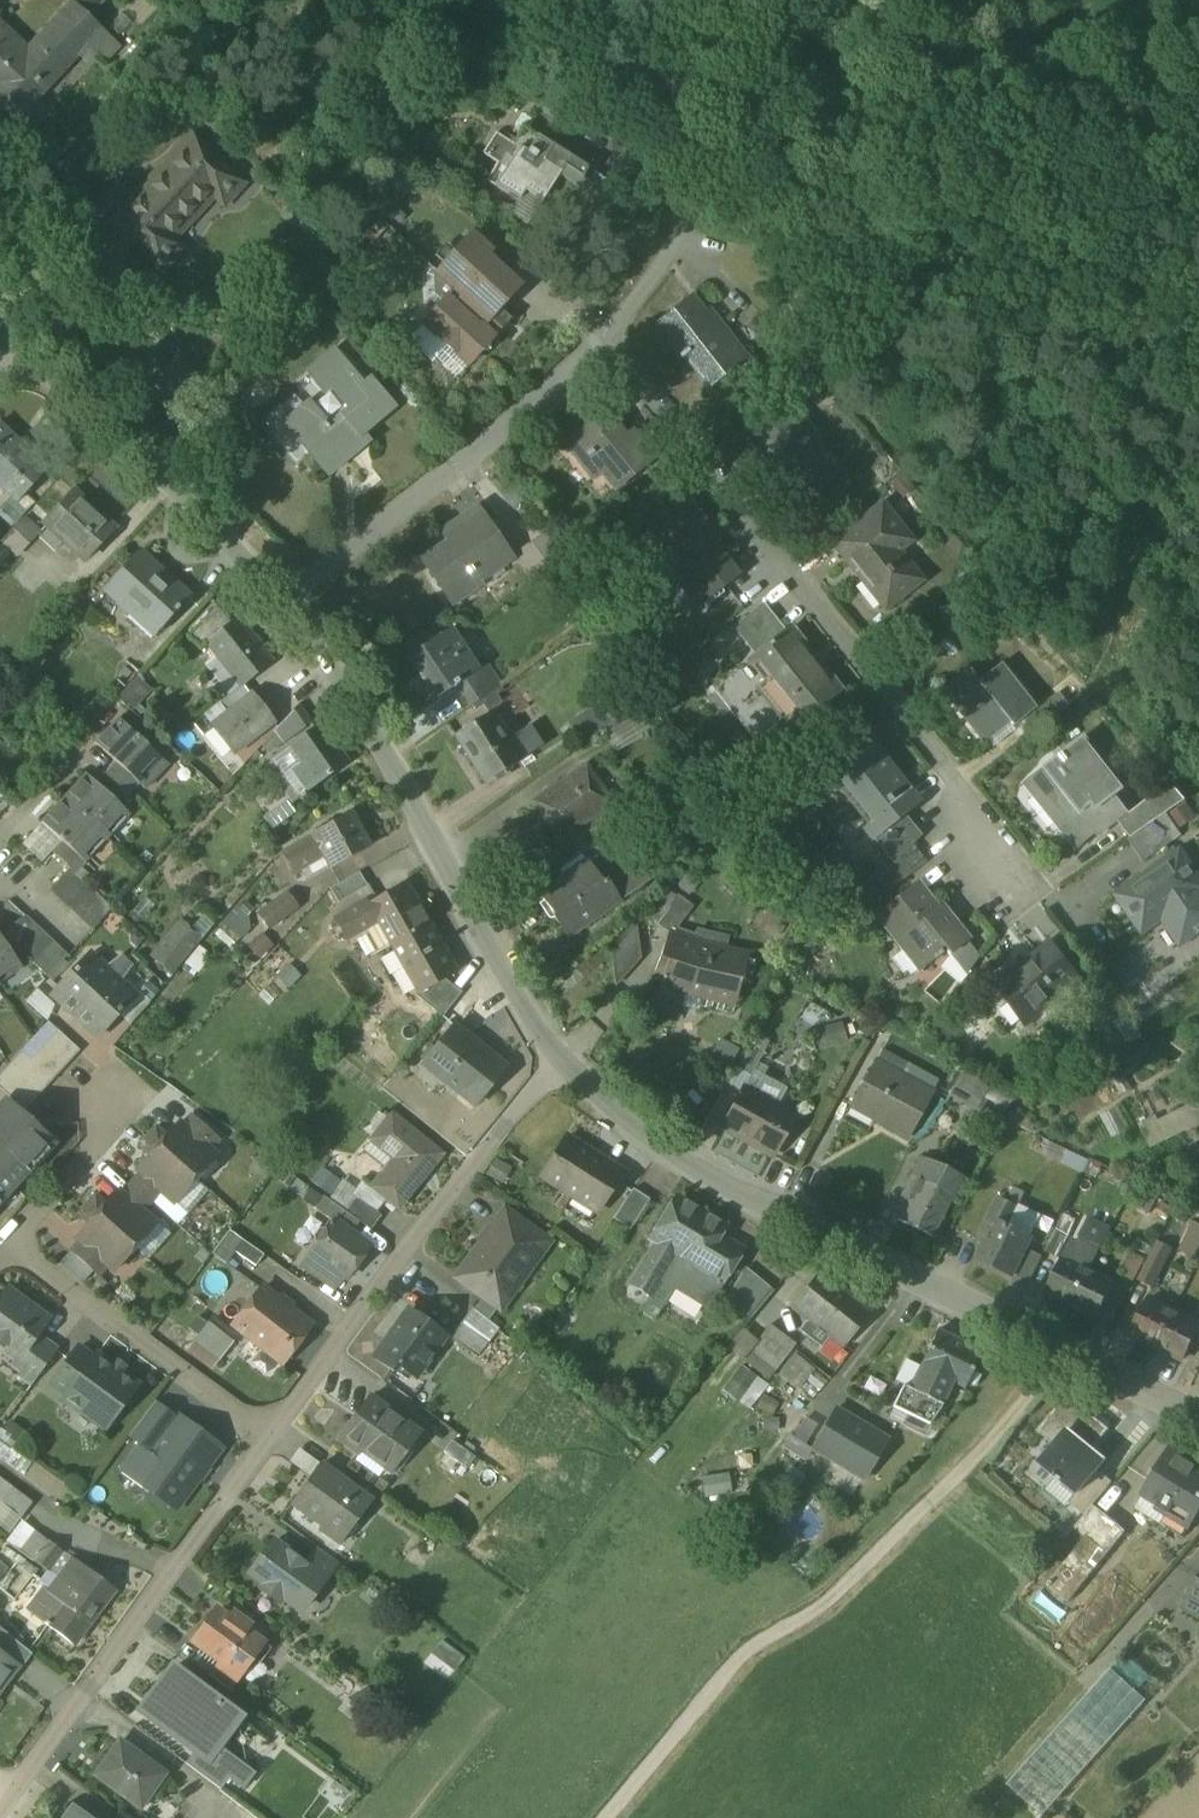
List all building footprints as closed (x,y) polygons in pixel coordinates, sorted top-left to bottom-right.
[(0,28),(0,119),(24,141),(46,117),(32,105),(86,46),(105,64),(106,63),(105,62),(119,47),(101,31),(101,30),(73,5),(28,54),(0,28)] [(589,169),(525,127),(514,144),(497,133),(483,154),(498,163),(487,181),(518,201),(509,214),(528,226),(543,202),(547,205),(563,179),(577,188),(589,169)] [(193,137),(111,225),(163,273),(183,251),(170,238),(177,230),(181,234),(213,199),(223,208),(244,186),(193,137)] [(596,173),(579,199),(575,196),(556,225),(585,243),(620,188),(596,173)] [(113,177),(82,211),(96,224),(128,190),(113,177)] [(490,253),(472,237),(470,239),(435,206),(424,217),(425,218),(402,243),(432,270),(426,276),(427,300),(438,310),(424,326),(413,339),(419,345),(420,354),(429,354),(436,360),(447,347),(468,367),(481,353),(490,352),(489,343),(509,320),(499,310),(519,288),(486,257),(490,253)] [(693,300),(660,325),(708,387),(745,358),(709,312),(704,315),(693,300)] [(185,351),(142,371),(157,405),(201,385),(185,351)] [(349,410),(328,428),(308,405),(285,424),(328,476),(350,458),(348,456),(365,443),(366,445),(368,443),(362,436),(393,410),(363,374),(356,381),(333,353),(308,374),(324,394),(331,388),(349,410)] [(839,470),(786,403),(747,435),(775,471),(790,459),(815,490),(839,470)] [(626,437),(606,412),(565,445),(593,480),(602,473),(616,491),(654,460),(632,432),(626,437)] [(0,430),(0,487),(17,503),(48,470),(28,451),(25,454),(0,430)] [(113,530),(74,493),(45,525),(84,561),(113,530)] [(719,542),(686,501),(652,528),(667,548),(656,557),(671,575),(677,570),(697,595),(714,582),(719,589),(720,588),(736,575),(714,546),(719,542)] [(883,505),(834,544),(886,609),(921,581),(889,540),(902,529),(883,505)] [(478,510),(443,533),(457,554),(430,572),(445,593),(452,588),(459,600),(481,584),(479,581),(512,559),(499,540),(496,542),(486,527),(488,525),(478,510)] [(26,514),(0,538),(16,555),(42,531),(26,514)] [(547,537),(516,559),(533,582),(564,560),(547,537)] [(160,571),(140,553),(105,591),(154,636),(189,598),(176,586),(175,588),(158,573),(160,571)] [(714,582),(697,595),(707,608),(724,594),(720,588),(719,589),(714,582)] [(232,624),(217,607),(190,637),(201,650),(207,645),(206,644),(232,624)] [(784,635),(761,607),(735,628),(758,656),(763,652),(784,635)] [(273,663),(238,619),(232,624),(206,644),(207,645),(240,687),(241,688),(243,687),(273,663)] [(807,651),(791,630),(784,635),(763,652),(779,672),(758,689),(782,719),(790,729),(837,692),(806,652),(807,651)] [(450,632),(433,644),(432,644),(410,658),(421,674),(424,672),(440,695),(437,697),(438,698),(454,687),(454,688),(458,685),(457,683),(477,671),(476,670),(450,632)] [(758,656),(715,690),(755,741),(782,719),(758,689),(779,672),(763,652),(758,656)] [(500,687),(485,664),(476,670),(477,671),(457,683),(458,685),(472,706),(500,687)] [(998,667),(979,682),(970,670),(944,690),(986,743),(1009,725),(1012,728),(1033,711),(998,667)] [(134,708),(152,690),(139,677),(121,694),(134,708)] [(240,687),(219,704),(228,715),(251,697),(243,687),(241,688),(240,687)] [(503,693),(487,705),(512,736),(527,724),(503,693)] [(228,715),(212,728),(233,754),(273,723),(252,697),(251,697),(228,715)] [(298,707),(274,732),(283,745),(311,726),(298,707)] [(641,711),(607,730),(618,750),(652,732),(641,711)] [(521,762),(490,714),(456,736),(462,746),(463,745),(475,764),(474,765),(486,784),(521,762)] [(166,763),(119,720),(96,744),(118,765),(139,784),(145,790),(146,789),(149,792),(158,782),(155,774),(166,763)] [(318,728),(266,764),(294,803),(301,798),(302,800),(305,798),(304,796),(346,766),(318,728)] [(1121,788),(1084,740),(1060,759),(1058,757),(1055,760),(1056,762),(1047,769),(1054,779),(1035,794),(1076,847),(1113,819),(1115,822),(1127,813),(1114,794),(1121,788)] [(916,804),(873,748),(838,775),(876,824),(867,831),(872,838),(897,818),(916,804)] [(139,784),(118,765),(108,775),(129,795),(139,784)] [(586,769),(537,803),(561,839),(611,804),(586,769)] [(98,785),(87,775),(65,799),(102,834),(124,810),(119,805),(98,785)] [(108,775),(98,785),(119,805),(129,795),(108,775)] [(1174,785),(1128,821),(1138,835),(1158,821),(1187,800),(1174,785)] [(102,834),(65,799),(42,823),(63,843),(80,858),(80,857),(102,834)] [(350,817),(312,836),(323,857),(329,869),(367,849),(350,817)] [(897,818),(872,838),(893,865),(908,850),(916,843),(897,818)] [(1138,835),(1129,841),(1144,862),(1173,842),(1158,821),(1138,835)] [(53,854),(63,843),(42,823),(22,845),(43,864),(53,854)] [(312,836),(283,852),(294,873),(323,857),(312,836)] [(80,858),(63,843),(53,854),(70,869),(75,874),(86,862),(80,857),(80,858)] [(893,865),(868,890),(877,901),(922,867),(908,850),(893,865)] [(650,851),(607,881),(621,901),(664,871),(650,851)] [(1180,852),(1118,896),(1143,933),(1163,919),(1181,944),(1198,932),(1198,879),(1180,852)] [(588,861),(540,894),(555,916),(553,917),(568,938),(621,901),(607,881),(603,883),(588,861)] [(70,869),(50,890),(61,900),(80,879),(75,874),(70,869)] [(358,875),(330,890),(339,906),(367,891),(358,875)] [(80,879),(61,900),(71,910),(91,889),(80,879)] [(407,884),(363,909),(373,926),(378,923),(393,948),(414,936),(413,935),(430,925),(407,884)] [(968,942),(941,908),(936,911),(916,886),(881,913),(909,947),(904,950),(920,971),(935,959),(937,960),(943,955),(942,954),(946,951),(950,956),(968,942)] [(91,889),(71,910),(82,920),(102,899),(91,889)] [(288,895),(259,916),(268,929),(298,909),(288,895)] [(692,907),(678,897),(658,925),(672,935),(692,907)] [(102,899),(82,920),(93,930),(112,909),(102,899)] [(224,925),(245,935),(254,916),(233,906),(224,925)] [(0,935),(0,936),(12,953),(17,948),(36,927),(25,916),(0,935)] [(200,940),(182,924),(154,957),(172,972),(200,940)] [(430,925),(413,935),(414,936),(393,948),(418,993),(419,995),(445,980),(457,973),(430,925)] [(36,927),(17,948),(27,958),(47,937),(36,927)] [(637,928),(613,954),(616,985),(640,958),(637,928)] [(249,942),(260,956),(274,944),(263,930),(249,942)] [(18,962),(12,953),(0,936),(0,975),(18,962)] [(702,944),(677,936),(669,960),(660,957),(653,978),(662,981),(656,998),(681,1007),(696,1010),(701,1006),(734,1014),(747,954),(702,944)] [(47,937),(27,958),(38,967),(57,946),(47,937)] [(1031,974),(1026,968),(1026,967),(1025,965),(995,989),(1024,1025),(1046,1008),(1042,1003),(1057,991),(1061,996),(1081,980),(1052,943),(1050,945),(1057,953),(1031,974)] [(57,946),(38,967),(48,977),(68,956),(57,946)] [(112,976),(89,955),(53,994),(76,1015),(112,976)] [(135,998),(112,976),(76,1015),(99,1037),(135,998)] [(445,980),(419,995),(418,993),(414,996),(443,1018),(462,994),(445,980)] [(28,1000),(46,1015),(56,1003),(38,988),(28,1000)] [(0,1074),(0,1089),(24,1111),(80,1052),(48,1022),(0,1074)] [(506,1067),(453,1026),(422,1066),(475,1107),(506,1067)] [(733,1063),(737,1044),(719,1040),(715,1059),(733,1063)] [(934,1093),(876,1062),(850,1106),(852,1108),(854,1105),(874,1116),(872,1118),(909,1138),(934,1093)] [(795,1117),(744,1089),(721,1130),(740,1141),(741,1139),(773,1156),(795,1117)] [(0,1109),(0,1202),(52,1144),(6,1102),(0,1109)] [(221,1141),(192,1115),(182,1126),(211,1152),(221,1141)] [(441,1155),(392,1116),(372,1141),(396,1159),(373,1187),(399,1208),(441,1155)] [(182,1126),(179,1124),(167,1137),(156,1127),(147,1137),(196,1180),(217,1157),(211,1152),(182,1126)] [(196,1180),(147,1137),(139,1147),(150,1157),(138,1170),(141,1173),(162,1192),(175,1204),(196,1180)] [(622,1174),(566,1138),(542,1177),(598,1212),(622,1174)] [(961,1179),(925,1161),(915,1168),(898,1202),(905,1205),(898,1221),(932,1238),(961,1179)] [(322,1166),(313,1179),(332,1192),(341,1178),(322,1166)] [(162,1192),(141,1173),(131,1184),(153,1203),(162,1192)] [(153,1203),(131,1184),(121,1194),(143,1213),(153,1203)] [(358,1199),(340,1187),(330,1201),(348,1213),(358,1199)] [(650,1200),(633,1190),(614,1219),(630,1230),(650,1200)] [(121,1194),(119,1192),(107,1205),(96,1195),(87,1205),(135,1248),(156,1225),(143,1213),(121,1194)] [(1074,1194),(1058,1229),(1071,1235),(1074,1230),(1085,1206),(1088,1200),(1074,1194)] [(1018,1204),(999,1195),(979,1238),(986,1241),(978,1258),(1012,1275),(1031,1235),(1009,1225),(1018,1204)] [(726,1226),(677,1196),(649,1240),(656,1244),(630,1285),(651,1298),(662,1280),(707,1308),(743,1251),(721,1237),(721,1236),(726,1226)] [(324,1197),(316,1210),(334,1222),(352,1234),(360,1222),(348,1213),(330,1201),(324,1197)] [(382,1216),(358,1199),(348,1213),(360,1222),(371,1230),(382,1216)] [(135,1248),(87,1205),(78,1215),(89,1225),(77,1238),(109,1266),(115,1272),(135,1248)] [(1099,1213),(1085,1206),(1074,1230),(1088,1236),(1099,1213)] [(534,1232),(506,1211),(496,1225),(524,1246),(534,1232)] [(1183,1244),(1196,1251),(1198,1244),(1198,1223),(1194,1221),(1183,1244)] [(330,1229),(320,1230),(314,1238),(316,1248),(302,1267),(320,1279),(329,1267),(347,1279),(369,1247),(352,1234),(334,1222),(330,1229)] [(496,1225),(495,1225),(457,1278),(501,1309),(549,1242),(534,1232),(524,1246),(496,1225)] [(230,1231),(212,1254),(225,1264),(233,1252),(233,1251),(241,1239),(230,1231)] [(264,1255),(241,1239),(233,1251),(233,1252),(256,1267),(264,1255)] [(109,1266),(80,1240),(70,1251),(99,1277),(109,1266)] [(1158,1241),(1139,1280),(1153,1287),(1173,1248),(1158,1241)] [(1072,1306),(1091,1270),(1098,1254),(1072,1242),(1046,1294),(1072,1306)] [(1029,1250),(1017,1275),(1030,1281),(1042,1256),(1029,1250)] [(1133,1254),(1123,1276),(1135,1282),(1145,1260),(1133,1254)] [(329,1267),(320,1279),(338,1292),(347,1279),(329,1267)] [(745,1268),(726,1299),(736,1306),(758,1279),(745,1268)] [(1091,1270),(1072,1306),(1098,1319),(1116,1282),(1091,1270)] [(820,1273),(793,1308),(843,1346),(870,1311),(820,1273)] [(758,1279),(736,1306),(751,1319),(774,1291),(758,1279)] [(311,1327),(262,1289),(234,1326),(282,1364),(311,1327)] [(7,1290),(0,1299),(0,1344),(21,1360),(27,1364),(18,1376),(32,1386),(58,1351),(38,1337),(50,1321),(7,1290)] [(1175,1311),(1150,1298),(1132,1335),(1157,1348),(1157,1347),(1176,1311),(1175,1310),(1175,1311)] [(498,1329),(472,1308),(461,1324),(488,1344),(498,1329)] [(445,1335),(410,1310),(374,1360),(392,1373),(397,1366),(413,1379),(445,1335)] [(1176,1311),(1157,1347),(1157,1348),(1183,1361),(1198,1329),(1198,1322),(1176,1311)] [(197,1318),(189,1328),(199,1335),(207,1325),(197,1318)] [(234,1343),(209,1323),(207,1325),(199,1335),(194,1341),(220,1361),(234,1343)] [(488,1344),(461,1324),(452,1337),(478,1356),(488,1344)] [(770,1326),(751,1351),(776,1371),(795,1345),(770,1326)] [(982,1353),(938,1332),(911,1389),(943,1404),(953,1383),(964,1388),(982,1353)] [(78,1348),(52,1383),(67,1395),(93,1360),(78,1348)] [(795,1350),(777,1369),(797,1387),(814,1368),(795,1350)] [(137,1386),(96,1356),(93,1360),(67,1395),(64,1399),(105,1429),(137,1386)] [(750,1406),(767,1379),(740,1362),(723,1388),(750,1406)] [(1110,1429),(1068,1395),(1038,1431),(1056,1446),(1041,1464),(1056,1476),(1055,1478),(1062,1484),(1063,1482),(1078,1494),(1098,1470),(1105,1461),(1092,1451),(1110,1429)] [(356,1418),(405,1453),(419,1434),(370,1398),(356,1418)] [(914,1399),(902,1425),(927,1437),(939,1411),(914,1399)] [(129,1437),(141,1445),(130,1460),(149,1474),(141,1485),(176,1511),(222,1449),(179,1417),(178,1419),(155,1403),(129,1437)] [(836,1409),(812,1448),(865,1480),(888,1440),(836,1409)] [(806,1441),(817,1420),(802,1412),(784,1447),(806,1458),(813,1445),(806,1441)] [(405,1453),(356,1418),(339,1440),(358,1454),(361,1450),(391,1472),(405,1453)] [(476,1458),(454,1442),(445,1453),(468,1469),(476,1458)] [(1170,1448),(1142,1494),(1144,1496),(1169,1511),(1167,1514),(1190,1528),(1198,1513),(1198,1466),(1170,1448)] [(370,1502),(320,1466),(293,1504),(323,1526),(320,1531),(339,1545),(370,1502)] [(1098,1470),(1078,1494),(1070,1503),(1085,1516),(1113,1482),(1098,1470)] [(731,1471),(704,1473),(705,1493),(732,1492),(731,1471)] [(9,1534),(21,1518),(2,1504),(14,1488),(0,1478),(0,1527),(9,1534)] [(32,1503),(14,1488),(2,1504),(21,1518),(32,1503)] [(1169,1511),(1144,1496),(1136,1509),(1184,1538),(1190,1528),(1167,1514),(1169,1511)] [(1126,1532),(1094,1506),(1075,1530),(1086,1539),(1106,1556),(1126,1532)] [(36,1532),(23,1523),(8,1542),(21,1552),(36,1532)] [(36,1532),(21,1552),(33,1561),(48,1541),(36,1532)] [(1106,1556),(1086,1539),(1047,1586),(1068,1603),(1106,1556)] [(48,1541),(33,1561),(49,1572),(63,1552),(48,1541)] [(21,1552),(8,1542),(1,1553),(43,1581),(49,1572),(33,1561),(21,1552)] [(304,1564),(274,1542),(251,1574),(265,1584),(262,1589),(280,1603),(284,1598),(302,1611),(325,1580),(304,1564)] [(337,1562),(316,1547),(304,1564),(325,1580),(337,1562)] [(115,1590),(63,1552),(49,1572),(57,1578),(47,1591),(44,1588),(27,1610),(45,1624),(45,1625),(47,1627),(48,1626),(49,1626),(74,1645),(115,1590)] [(9,1568),(0,1562),(0,1580),(9,1568)] [(1196,1577),(1180,1610),(1198,1619),(1198,1579),(1196,1577)] [(229,1619),(217,1611),(194,1642),(220,1662),(239,1675),(239,1676),(252,1658),(260,1664),(270,1650),(246,1632),(249,1626),(233,1614),(229,1619)] [(17,1667),(20,1670),(33,1655),(5,1632),(4,1634),(9,1638),(0,1650),(0,1691),(17,1667)] [(427,1664),(452,1676),(464,1651),(439,1639),(427,1664)] [(239,1675),(220,1662),(210,1677),(228,1690),(239,1675)] [(227,1708),(173,1668),(142,1710),(196,1751),(208,1759),(217,1747),(223,1738),(221,1737),(217,1734),(233,1713),(227,1709),(227,1708)] [(1111,1669),(1007,1785),(1043,1817),(1147,1701),(1111,1669)] [(163,1776),(120,1743),(96,1775),(134,1804),(146,1788),(151,1792),(163,1776)] [(208,1759),(196,1751),(186,1764),(221,1790),(230,1778),(242,1787),(252,1773),(217,1747),(208,1759)] [(64,1817),(85,1817),(71,1808),(64,1817)]
